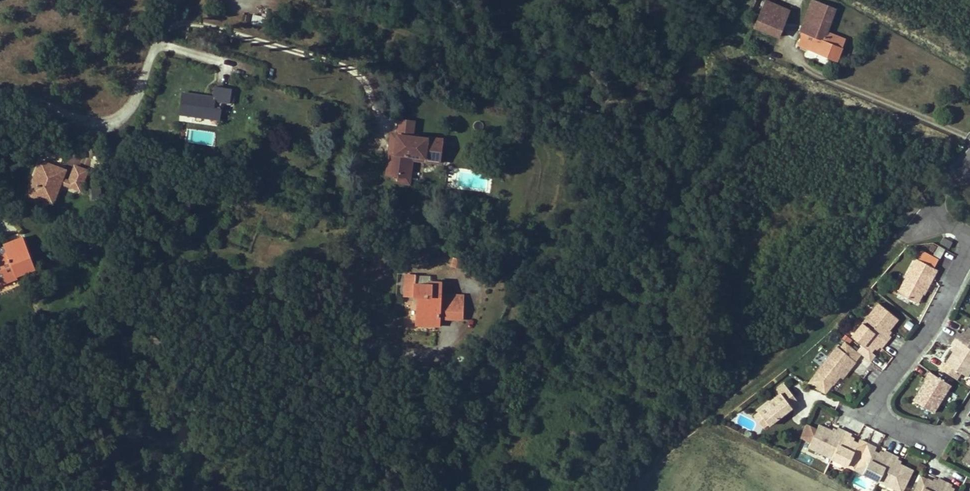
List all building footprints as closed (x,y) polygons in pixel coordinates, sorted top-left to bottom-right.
[(782,26),(788,9),(765,0),(764,0),(754,26),(772,34),(775,24),(782,26)] [(814,0),(812,0),(799,32),(816,38),(821,26),(827,28),(835,8),(814,0)] [(264,27),(266,18),(253,15),(251,24),(264,27)] [(772,34),(778,36),(782,26),(775,24),(772,34)] [(816,38),(799,32),(794,43),(836,60),(844,40),(826,32),(827,28),(821,26),(816,38)] [(214,86),(213,97),(183,93),(180,113),(218,119),(220,108),(212,107),(213,101),(232,104),(233,98),(228,97),(230,88),(214,86)] [(218,122),(218,119),(180,113),(180,116),(218,122)] [(415,127),(397,125),(396,133),(414,136),(415,127)] [(396,133),(394,153),(388,153),(386,173),(398,175),(399,171),(410,172),(412,159),(412,156),(425,157),(424,161),(436,162),(436,154),(441,154),(442,139),(414,136),(396,133)] [(65,171),(40,161),(28,194),(29,194),(27,199),(38,204),(40,199),(52,204),(60,183),(62,179),(65,171)] [(74,166),(68,182),(67,185),(80,190),(87,171),(74,166)] [(944,237),(940,244),(949,249),(953,242),(944,237)] [(16,278),(15,275),(35,267),(23,238),(3,245),(6,254),(0,256),(0,284),(16,278)] [(936,269),(933,267),(914,258),(897,291),(914,300),(917,295),(919,296),(920,294),(930,276),(932,277),(932,276),(936,269)] [(923,295),(932,277),(930,276),(920,294),(923,295)] [(416,295),(416,305),(416,324),(438,325),(438,317),(451,318),(451,314),(461,314),(462,295),(439,294),(439,282),(429,282),(429,284),(413,284),(413,296),(416,295)] [(875,344),(878,346),(880,348),(885,341),(889,336),(887,334),(884,332),(887,329),(896,318),(878,303),(850,336),(869,352),(873,347),(875,344)] [(951,346),(954,348),(952,351),(945,363),(943,362),(939,367),(953,376),(957,371),(966,376),(969,369),(969,328),(968,327),(965,331),(963,335),(959,333),(957,331),(949,344),(951,346)] [(853,360),(836,347),(817,372),(831,383),(837,375),(845,365),(848,367),(853,360)] [(840,377),(848,367),(845,365),(837,375),(840,377)] [(925,379),(913,398),(932,410),(948,385),(928,372),(924,379),(925,379)] [(782,383),(774,389),(777,393),(756,410),(757,411),(766,423),(767,425),(776,418),(775,416),(779,413),(780,415),(790,407),(789,405),(795,400),(782,383)] [(761,427),(766,423),(757,411),(752,415),(761,427)] [(850,432),(836,426),(835,428),(833,431),(830,430),(817,423),(806,446),(845,465),(857,443),(851,440),(847,438),(849,435),(850,432)] [(967,448),(960,459),(969,465),(969,444),(967,448)] [(884,450),(883,452),(882,456),(877,453),(872,451),(862,473),(877,480),(899,490),(901,490),(911,470),(898,464),(895,462),(897,459),(898,457),(884,450)] [(937,477),(935,479),(934,482),(931,481),(925,478),(919,490),(953,490),(952,490),(948,489),(950,486),(951,484),(944,481),(937,477)]
